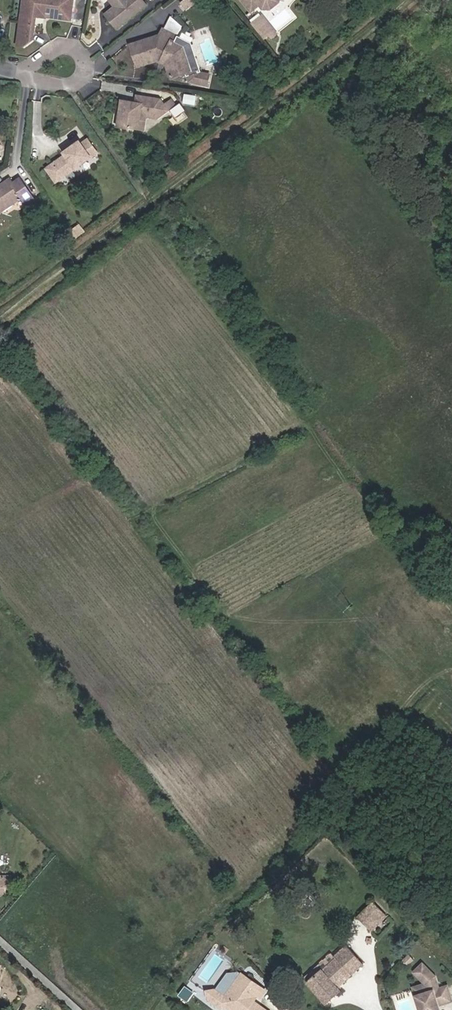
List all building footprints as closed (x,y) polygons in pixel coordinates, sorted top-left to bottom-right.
[(73,0),(31,0),(31,3),(23,2),(17,46),(23,46),(33,39),(36,16),(46,18),(46,17),(71,20),(73,0)] [(117,5),(114,7),(104,14),(117,30),(147,5),(142,0),(113,0),(117,5)] [(251,12),(259,5),(262,9),(270,9),(278,2),(279,0),(241,0),(251,12)] [(271,27),(260,13),(251,20),(259,31),(261,28),(265,33),(267,31),(271,27)] [(144,40),(130,45),(137,67),(157,60),(158,57),(166,61),(166,63),(170,78),(187,73),(190,82),(208,84),(209,74),(200,72),(195,57),(188,59),(184,47),(175,42),(178,36),(163,29),(160,35),(171,41),(168,48),(154,41),(149,43),(144,40)] [(171,41),(160,35),(144,40),(149,43),(154,41),(168,48),(171,41)] [(195,57),(191,45),(184,47),(188,59),(195,57)] [(140,121),(141,116),(147,118),(157,119),(175,106),(171,99),(164,104),(160,99),(140,96),(139,103),(135,102),(121,100),(119,114),(120,114),(118,128),(129,129),(140,121)] [(144,131),(147,118),(141,116),(140,121),(129,129),(144,131)] [(56,182),(97,153),(88,139),(81,144),(80,142),(64,153),(65,155),(46,169),(56,182)] [(13,200),(17,201),(22,198),(27,205),(35,200),(20,179),(13,183),(10,179),(0,185),(0,209),(0,208),(13,200)] [(17,201),(13,200),(0,208),(0,209),(0,212),(17,201)] [(81,233),(77,228),(71,232),(75,237),(81,233)] [(368,927),(383,912),(373,902),(358,917),(368,927)] [(371,931),(386,916),(383,912),(368,927),(371,931)] [(337,988),(363,964),(346,945),(334,956),(335,958),(308,982),(326,1002),(339,990),(337,988)] [(308,982),(335,958),(334,956),(331,953),(304,978),(308,982)] [(408,965),(414,960),(409,955),(403,960),(408,965)] [(451,1001),(447,986),(439,989),(435,977),(422,964),(414,972),(426,984),(428,992),(416,996),(420,1009),(440,1009),(438,1005),(451,1001)] [(243,988),(249,980),(241,974),(235,983),(243,988)] [(254,1001),(258,996),(261,997),(265,991),(249,980),(243,988),(235,983),(225,997),(215,990),(207,991),(209,999),(222,1009),(227,1008),(231,1009),(266,1009),(259,1005),(257,1008),(252,1004),(254,1001)] [(428,992),(426,984),(413,988),(416,996),(428,992)] [(194,993),(185,988),(180,996),(188,1002),(194,993)]
